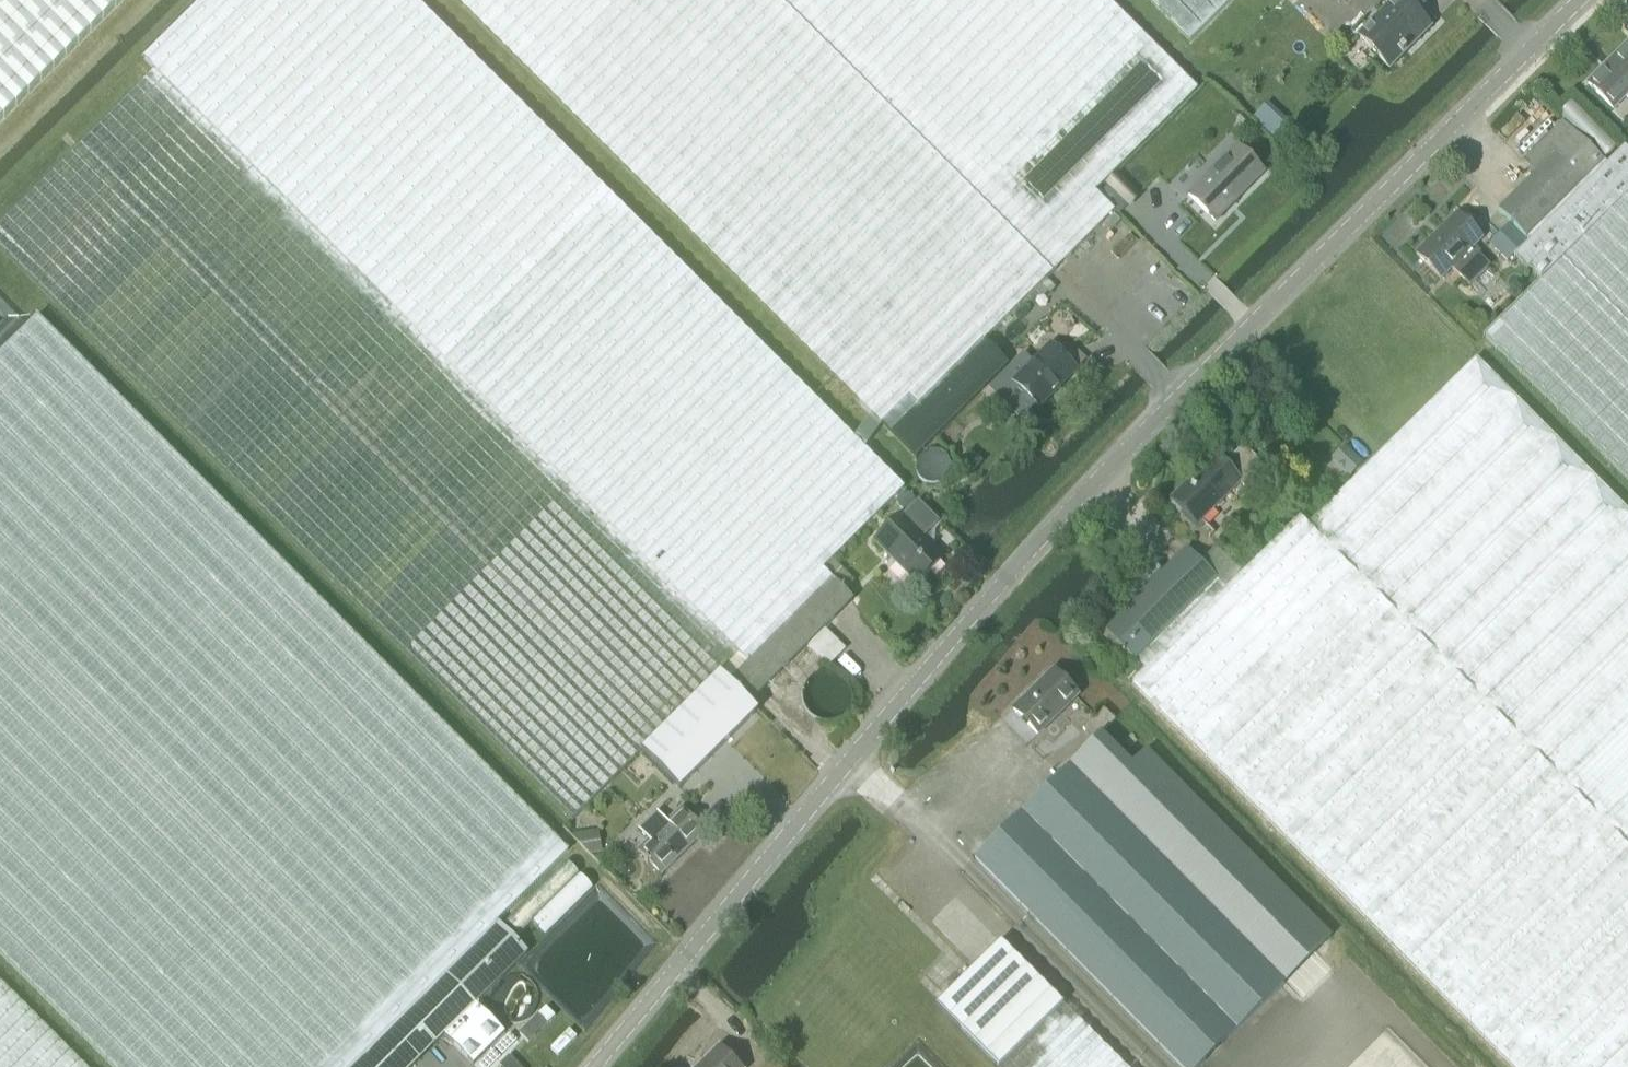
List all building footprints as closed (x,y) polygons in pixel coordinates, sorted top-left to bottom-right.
[(121,0),(0,0),(0,120),(121,0)] [(769,681),(806,645),(851,600),(843,592),(822,570),(831,561),(903,489),(535,120),(414,0),(203,0),(146,57),(155,67),(769,681)] [(999,358),(982,341),(1112,211),(1093,191),(1194,90),(1105,0),(452,0),(878,425),(880,422),(914,456),(1005,365),(999,358)] [(1188,39),(1228,0),(1149,0),(1188,39)] [(1356,36),(1388,68),(1428,27),(1401,0),(1392,0),(1356,36)] [(1586,86),(1610,110),(1627,92),(1627,48),(1626,46),(1586,86)] [(0,221),(0,249),(370,619),(542,791),(571,818),(642,749),(643,748),(721,671),(750,700),(753,696),(769,681),(155,67),(146,57),(144,59),(154,69),(0,221)] [(1621,148),(1605,164),(1560,119),(1521,158),(1533,171),(1496,208),(1523,237),(1524,236),(1527,239),(1512,253),(1539,281),(1483,337),(1627,483),(1627,155),(1621,148)] [(1528,149),(1545,133),(1537,125),(1520,141),(1528,149)] [(1261,171),(1234,146),(1187,194),(1213,220),(1261,171)] [(1117,173),(1106,184),(1107,185),(1129,207),(1140,196),(1117,173)] [(1470,246),(1479,236),(1455,212),(1415,251),(1439,276),(1449,266),(1467,283),(1487,264),(1470,246)] [(1489,243),(1506,260),(1512,253),(1527,239),(1524,236),(1523,237),(1510,223),(1489,243)] [(0,355),(0,954),(112,1066),(410,1066),(473,1004),(526,952),(497,922),(568,852),(554,838),(539,823),(36,319),(0,355)] [(1023,353),(987,389),(1020,421),(1035,406),(1072,371),(1058,357),(1047,346),(1032,362),(1023,353)] [(1473,358),(1303,526),(1295,517),(1239,573),(1213,546),(1198,561),(1185,548),(1103,627),(1133,657),(1142,666),(1146,670),(1134,683),(1168,720),(1328,881),(1514,1066),(1627,1066),(1627,516),(1473,358)] [(1262,467),(1241,445),(1222,464),(1213,455),(1170,497),(1183,510),(1187,505),(1201,519),(1239,481),(1243,485),(1262,467)] [(1362,463),(1343,446),(1332,458),(1350,476),(1362,463)] [(947,458),(945,455),(943,454),(941,452),(938,451),(935,451),(932,450),(930,451),(927,452),(924,453),(922,455),(920,457),(918,459),(917,462),(917,465),(916,467),(917,470),(917,473),(918,476),(920,478),(922,480),(924,482),(927,483),(930,484),(933,484),(936,484),(938,484),(941,483),(944,481),(946,479),(948,477),(949,474),(950,471),(950,469),(950,466),(950,463),(949,460),(947,458)] [(970,450),(960,462),(972,472),(982,460),(970,450)] [(912,495),(911,494),(910,493),(908,493),(907,492),(904,492),(903,492),(902,492),(900,493),(899,494),(898,495),(898,496),(897,497),(897,499),(897,500),(897,502),(897,503),(898,504),(898,505),(899,506),(901,507),(903,508),(905,508),(906,508),(907,508),(909,508),(910,507),(911,506),(912,505),(913,503),(913,502),(913,501),(913,499),(913,498),(912,497),(912,495)] [(942,559),(921,538),(938,522),(917,501),(900,517),(899,516),(874,542),(917,584),(942,559)] [(960,566),(965,571),(972,565),(966,560),(960,566)] [(822,570),(843,592),(853,583),(831,561),(822,570)] [(823,631),(807,646),(806,647),(816,657),(818,656),(828,665),(843,651),(823,631)] [(814,661),(814,658),(814,656),(812,654),(810,652),(808,652),(805,652),(803,654),(802,656),(801,658),(802,661),(803,663),(805,665),(808,665),(810,665),(812,663),(814,661)] [(801,673),(802,671),(801,668),(800,666),(798,665),(795,664),(793,665),(790,666),(789,668),(789,671),(789,673),(790,675),(793,677),(795,677),(798,677),(800,675),(801,673)] [(833,671),(828,670),(823,671),(818,672),(814,675),(810,678),(806,682),(804,687),(803,691),(802,696),(803,702),(804,706),(806,711),(810,715),(814,718),(818,721),(823,722),(828,723),(833,722),(838,721),(843,718),(847,715),(850,711),(852,706),(854,702),(854,696),(854,691),(852,686),(850,682),(847,678),(843,675),(838,672),(833,671)] [(654,737),(643,748),(680,786),(758,709),(750,700),(721,671),(654,737)] [(1035,735),(1055,716),(1076,696),(1051,671),(1011,710),(1035,735)] [(795,704),(794,703),(793,702),(792,701),(791,700),(789,700),(786,700),(785,701),(783,701),(782,702),(781,703),(780,705),(780,706),(779,707),(779,709),(779,710),(780,712),(780,713),(781,715),(782,716),(784,716),(785,717),(786,718),(788,718),(789,718),(791,717),(792,717),(793,716),(795,715),(796,714),(796,712),(797,711),(797,710),(797,708),(797,707),(796,705),(795,704)] [(1101,709),(1081,729),(1093,741),(1099,734),(1113,720),(1101,709)] [(1093,741),(1067,766),(1281,982),(1328,936),(1143,750),(1129,764),(1099,734),(1093,741)] [(974,858),(1181,1066),(1196,1066),(1281,982),(1067,766),(974,858)] [(647,862),(649,860),(661,872),(703,832),(679,807),(665,821),(656,812),(638,829),(647,839),(637,848),(645,856),(643,857),(647,862)] [(598,832),(572,836),(591,855),(601,853),(598,832)] [(1023,965),(1000,942),(983,958),(936,1005),(959,1029),(996,1066),(1125,1066),(1023,965)] [(0,981),(0,1066),(86,1066),(0,981)] [(504,1033),(474,1003),(473,1004),(443,1034),(473,1064),(504,1033)] [(537,1014),(518,1033),(527,1042),(545,1023),(537,1014)] [(716,1045),(695,1066),(738,1066),(716,1045)] [(507,1056),(497,1066),(499,1066),(518,1066),(507,1056)]
